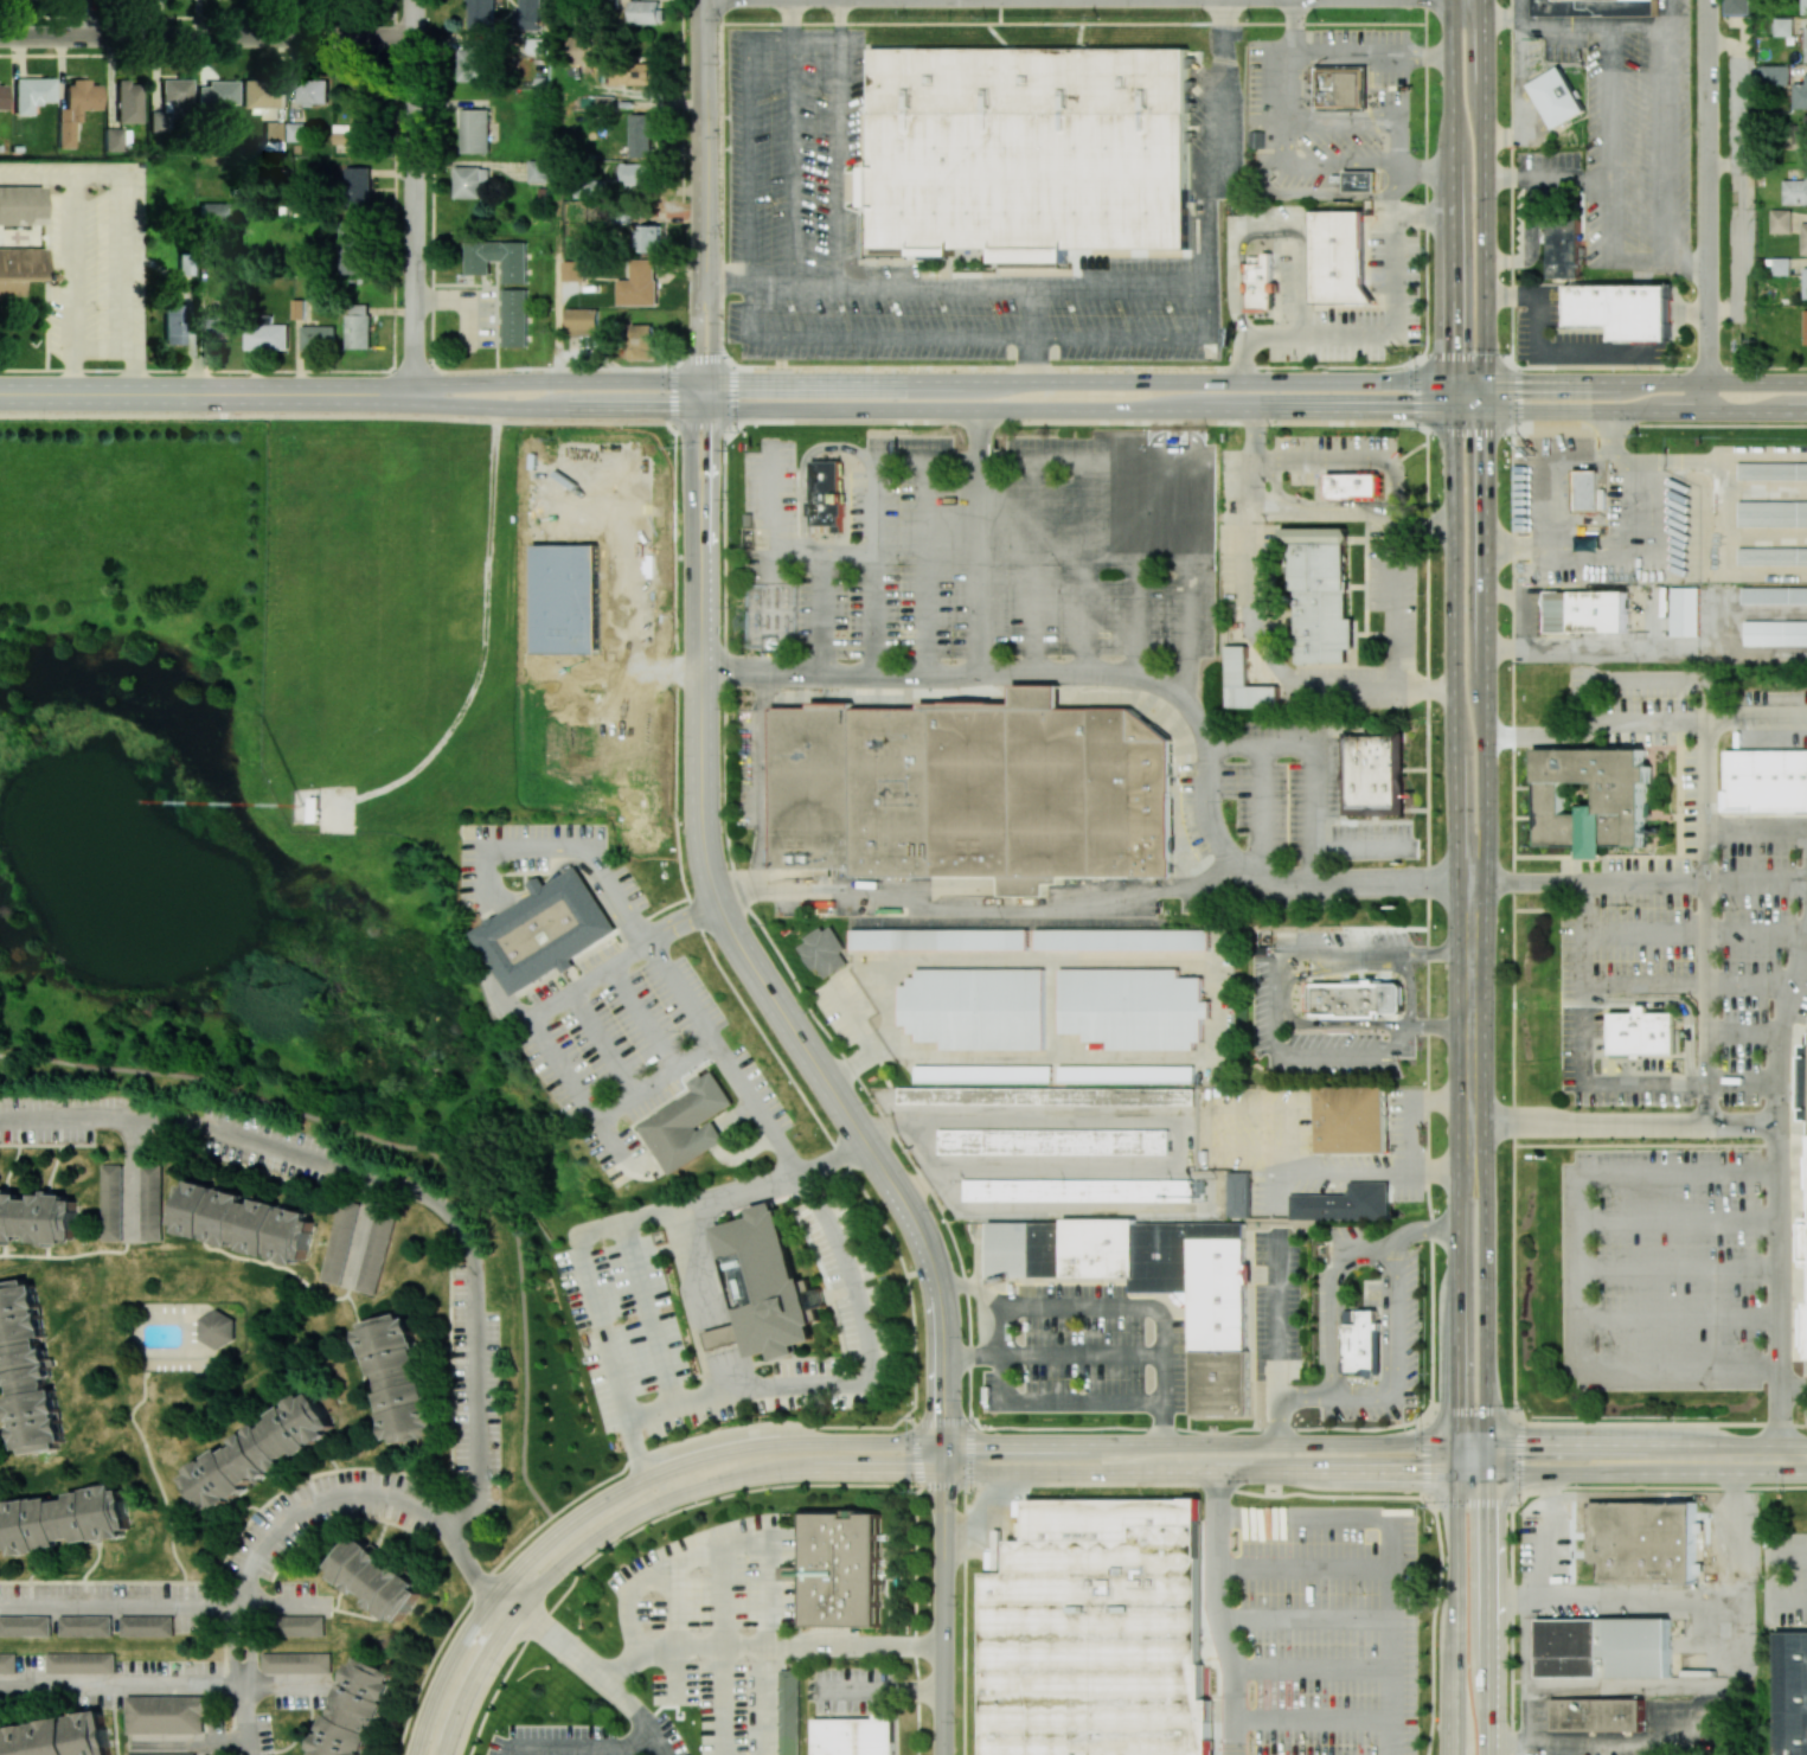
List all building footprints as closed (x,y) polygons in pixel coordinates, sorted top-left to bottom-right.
[(494,28),(494,0),(467,0),(467,28),(494,28)] [(520,8),(514,8),(515,30),(541,29),(540,0),(519,0),(520,8)] [(660,1),(630,0),(630,23),(659,24),(660,1)] [(1657,0),(1533,0),(1533,16),(1657,16),(1657,0)] [(1727,15),(1752,14),(1752,0),(1726,0),(1727,15)] [(1792,19),(1775,18),(1775,35),(1792,36),(1792,19)] [(572,64),(605,63),(604,42),(593,42),(593,35),(571,36),(572,64)] [(465,49),(459,49),(458,80),(485,81),(486,40),(465,40),(465,49)] [(873,47),(1197,51),(1197,262),(871,264),(873,47)] [(653,84),(652,59),(610,60),(611,85),(653,84)] [(1315,65),(1367,65),(1367,110),(1315,110),(1315,65)] [(1790,66),(1764,65),(1763,84),(1789,85),(1790,66)] [(1585,110),(1553,129),(1529,85),(1561,66),(1585,110)] [(1793,109),(1806,108),(1806,74),(1805,74),(1805,84),(1793,84),(1793,109)] [(13,78),(14,115),(32,115),(32,103),(55,103),(54,77),(13,78)] [(58,148),(74,148),(74,122),(81,122),(81,109),(101,109),(101,84),(89,84),(89,79),(66,78),(65,108),(58,108),(58,148)] [(298,104),(328,105),(328,78),(298,78),(298,104)] [(117,123),(142,122),(141,83),(128,83),(128,79),(116,79),(117,123)] [(150,131),(164,131),(164,113),(191,113),(191,79),(162,79),(162,108),(150,108),(150,131)] [(197,86),(198,106),(238,105),(237,80),(206,80),(207,86),(197,86)] [(241,107),(276,108),(276,80),(242,80),(241,107)] [(334,124),(333,136),(371,138),(372,106),(352,106),(352,125),(334,124)] [(461,153),(488,152),(488,109),(461,109),(461,153)] [(656,113),(630,114),(630,157),(650,157),(650,135),(656,134),(656,113)] [(1805,114),(1805,125),(1791,124),(1791,143),(1805,143),(1805,161),(1806,161),(1806,114),(1805,114)] [(264,150),(286,150),(285,121),(264,121),(264,150)] [(306,140),(306,122),(287,123),(287,141),(306,140)] [(104,151),(122,150),(121,127),(103,128),(104,151)] [(653,182),(653,162),(621,164),(622,183),(653,182)] [(346,209),(371,209),(371,167),(347,167),(346,209)] [(481,198),(481,181),(488,181),(488,167),(454,167),(454,197),(481,198)] [(1806,204),(1806,169),(1806,179),(1783,180),(1784,205),(1806,204)] [(1346,172),(1377,172),(1377,192),(1346,192),(1346,172)] [(599,197),(599,181),(583,180),(583,196),(599,197)] [(43,224),(44,187),(0,186),(0,224),(43,224)] [(228,226),(228,202),(200,202),(200,225),(228,226)] [(1550,277),(1581,277),(1581,204),(1550,204),(1550,277)] [(1791,233),(1791,210),(1772,210),(1771,233),(1791,233)] [(1378,305),(1314,306),(1314,212),(1365,212),(1364,287),(1378,305)] [(367,273),(365,222),(340,223),(342,274),(367,273)] [(660,251),(661,225),(640,225),(640,251),(660,251)] [(466,274),(490,274),(489,261),(503,261),(503,283),(527,283),(526,241),(466,242),(466,274)] [(23,296),(23,279),(45,280),(46,249),(0,248),(0,296),(23,296)] [(1247,312),(1272,311),(1271,292),(1278,292),(1278,282),(1272,283),(1271,255),(1246,255),(1247,312)] [(1773,274),(1790,274),(1790,258),(1773,258),(1773,274)] [(618,305),(657,305),(656,259),(632,259),(632,279),(618,280),(618,305)] [(585,261),(563,260),(563,281),(585,281),(585,261)] [(1572,284),(1571,326),(1616,326),(1615,340),(1673,340),(1674,284),(1572,284)] [(526,347),(527,289),(504,289),(503,346),(526,347)] [(293,319),(306,319),(306,299),(293,299),(293,319)] [(163,344),(185,344),(186,305),(164,304),(163,344)] [(346,305),(348,349),(371,348),(370,304),(346,305)] [(209,334),(232,335),(232,309),(209,308),(209,334)] [(567,308),(567,334),(596,335),(597,309),(567,308)] [(289,349),(289,324),(273,324),(272,316),(256,316),(256,325),(246,325),(246,349),(289,349)] [(654,324),(630,325),(630,359),(654,359),(654,324)] [(336,348),(336,325),(302,326),(302,349),(336,348)] [(843,461),(813,461),(812,528),(833,528),(833,532),(843,532),(843,461)] [(1739,461),(1806,461),(1806,481),(1741,481),(1739,461)] [(1575,511),(1575,467),(1598,467),(1598,511),(1575,511)] [(1381,473),(1328,474),(1328,500),(1381,499),(1381,473)] [(1738,500),(1806,500),(1806,525),(1738,525),(1738,500)] [(1347,528),(1283,528),(1283,547),(1292,546),(1293,663),(1347,663),(1347,649),(1355,649),(1354,618),(1348,618),(1347,528)] [(1738,546),(1806,546),(1806,563),(1738,563),(1738,546)] [(1671,635),(1671,587),(1699,587),(1699,635),(1671,635)] [(1743,587),(1806,587),(1806,603),(1743,603),(1743,587)] [(1626,633),(1627,591),(1546,591),(1545,632),(1626,633)] [(1744,620),(1806,620),(1806,645),(1744,645),(1744,620)] [(1225,707),(1277,707),(1277,686),(1246,686),(1246,646),(1226,646),(1225,707)] [(1172,877),(1173,713),(1060,713),(1060,685),(1014,685),(1014,704),(921,704),(921,708),(853,708),(853,703),(811,703),(811,708),(773,708),(773,868),(852,868),(852,876),(1000,876),(1000,896),(1046,896),(1046,884),(1061,884),(1061,877),(1172,877)] [(1344,814),(1344,732),(1405,732),(1405,813),(1344,814)] [(1644,846),(1643,782),(1650,782),(1650,766),(1644,766),(1643,749),(1533,749),(1533,846),(1578,846),(1578,859),(1602,859),(1602,846),(1644,846)] [(1727,749),(1726,811),(1806,811),(1806,750),(1727,749)] [(470,931),(511,997),(616,931),(574,865),(544,884),(532,892),(470,931)] [(526,883),(532,892),(544,884),(539,875),(526,883)] [(827,978),(850,963),(841,952),(847,948),(833,925),(825,930),(822,927),(806,937),(808,941),(800,946),(815,969),(820,967),(827,978)] [(853,929),(852,949),(1030,949),(1030,929),(853,929)] [(1036,929),(1037,948),(1211,949),(1211,929),(1036,929)] [(1061,968),(1061,1032),(1083,1032),(1083,1042),(1108,1042),(1108,1050),(1192,1050),(1192,1042),(1203,1042),(1203,1019),(1210,1019),(1210,1000),(1204,1001),(1204,978),(1179,978),(1179,968),(1061,968)] [(1044,969),(1044,1049),(941,1049),(941,1042),(916,1042),(916,1033),(908,1033),(909,1025),(901,1025),(901,985),(908,985),(908,976),(916,976),(916,969),(1044,969)] [(1313,982),(1313,1018),(1382,1017),(1382,1013),(1403,1013),(1403,983),(1390,983),(1390,981),(1313,982)] [(1614,1013),(1641,1013),(1642,1007),(1653,1006),(1653,1013),(1683,1014),(1684,1059),(1615,1059),(1614,1013)] [(915,1065),(915,1082),(1050,1082),(1051,1065),(915,1065)] [(1059,1065),(1059,1082),(1194,1082),(1194,1067),(1059,1065)] [(734,1105),(712,1069),(688,1083),(693,1092),(638,1124),(668,1174),(725,1141),(712,1118),(734,1105)] [(1318,1153),(1387,1153),(1387,1086),(1317,1087),(1318,1153)] [(1196,1089),(898,1087),(898,1104),(1196,1106),(1196,1089)] [(1170,1130),(939,1129),(939,1154),(1170,1155),(1170,1130)] [(122,1164),(101,1165),(102,1240),(122,1240),(122,1164)] [(163,1240),(163,1165),(141,1165),(142,1240),(163,1240)] [(1250,1216),(1251,1172),(1230,1172),(1229,1216),(1250,1216)] [(965,1200),(1184,1201),(1184,1193),(1185,1193),(1185,1183),(1195,1183),(1195,1181),(965,1179),(965,1200)] [(1290,1218),(1388,1219),(1389,1182),(1348,1181),(1348,1195),(1290,1194),(1290,1218)] [(234,1245),(234,1240),(245,1243),(243,1251),(304,1264),(315,1209),(186,1182),(176,1233),(234,1245)] [(2,1242),(18,1243),(20,1235),(33,1236),(33,1242),(35,1242),(38,1243),(65,1244),(66,1239),(77,1239),(78,1201),(60,1195),(35,1194),(33,1200),(21,1199),(21,1193),(0,1192),(0,1242),(2,1242)] [(320,1280),(341,1285),(360,1206),(339,1201),(320,1280)] [(718,1226),(742,1322),(705,1332),(709,1349),(746,1340),(751,1357),(773,1352),(775,1360),(798,1354),(796,1345),(815,1340),(811,1325),(815,1324),(810,1305),(818,1303),(816,1293),(812,1294),(808,1277),(797,1280),(777,1201),(750,1208),(753,1218),(718,1226)] [(357,1290),(377,1294),(395,1218),(375,1213),(357,1290)] [(1249,1221),(989,1221),(989,1277),(1133,1277),(1133,1292),(1180,1292),(1180,1305),(1194,1305),(1193,1416),(1249,1416),(1249,1221)] [(0,1286),(0,1345),(2,1345),(10,1396),(9,1396),(17,1453),(63,1446),(47,1338),(46,1338),(38,1280),(0,1286)] [(1375,1310),(1345,1309),(1343,1373),(1379,1374),(1381,1322),(1375,1322),(1375,1310)] [(200,1313),(199,1343),(235,1344),(236,1314),(200,1313)] [(412,1313),(359,1323),(371,1378),(378,1376),(381,1392),(377,1393),(387,1443),(436,1433),(412,1313)] [(283,1460),(338,1431),(316,1390),(271,1414),(274,1421),(261,1428),(260,1425),(233,1439),(236,1444),(182,1472),(204,1514),(249,1490),(246,1484),(258,1477),(259,1479),(286,1465),(283,1460)] [(3,1503),(10,1555),(62,1548),(61,1540),(78,1538),(78,1543),(130,1536),(123,1484),(69,1491),(71,1499),(54,1501),(54,1497),(3,1503)] [(1213,1698),(1206,1698),(1206,1665),(1198,1665),(1199,1503),(1030,1501),(1030,1539),(1011,1539),(1011,1571),(987,1571),(986,1754),(1213,1754),(1213,1698)] [(1694,1584),(1695,1502),(1591,1501),(1590,1563),(1599,1563),(1599,1583),(1694,1584)] [(1281,1508),(1259,1507),(1243,1507),(1242,1538),(1281,1539),(1281,1508)] [(807,1626),(881,1627),(881,1512),(808,1512),(807,1626)] [(399,1624),(426,1587),(354,1535),(327,1571),(359,1593),(358,1594),(399,1624)] [(1414,1592),(1414,1569),(1403,1569),(1404,1592),(1414,1592)] [(50,1636),(50,1615),(0,1615),(0,1636),(50,1636)] [(60,1636),(112,1636),(112,1616),(60,1615),(60,1636)] [(121,1636),(174,1636),(174,1616),(121,1615),(121,1636)] [(324,1636),(324,1615),(277,1615),(277,1636),(324,1636)] [(1537,1618),(1668,1618),(1668,1677),(1537,1677),(1537,1618)] [(1776,1754),(1806,1754),(1806,1632),(1777,1631),(1776,1754)] [(47,1672),(116,1673),(116,1653),(48,1652),(47,1672)] [(332,1672),(332,1652),(264,1653),(264,1673),(332,1672)] [(355,1655),(313,1754),(364,1754),(398,1672),(355,1655)] [(781,1669),(780,1754),(799,1754),(800,1670),(781,1669)] [(127,1733),(202,1733),(202,1696),(128,1695),(127,1733)] [(1552,1698),(1643,1698),(1643,1729),(1552,1729),(1552,1698)] [(104,1711),(0,1729),(0,1754),(112,1754),(104,1711)] [(815,1754),(896,1754),(896,1719),(815,1719),(815,1754)]
